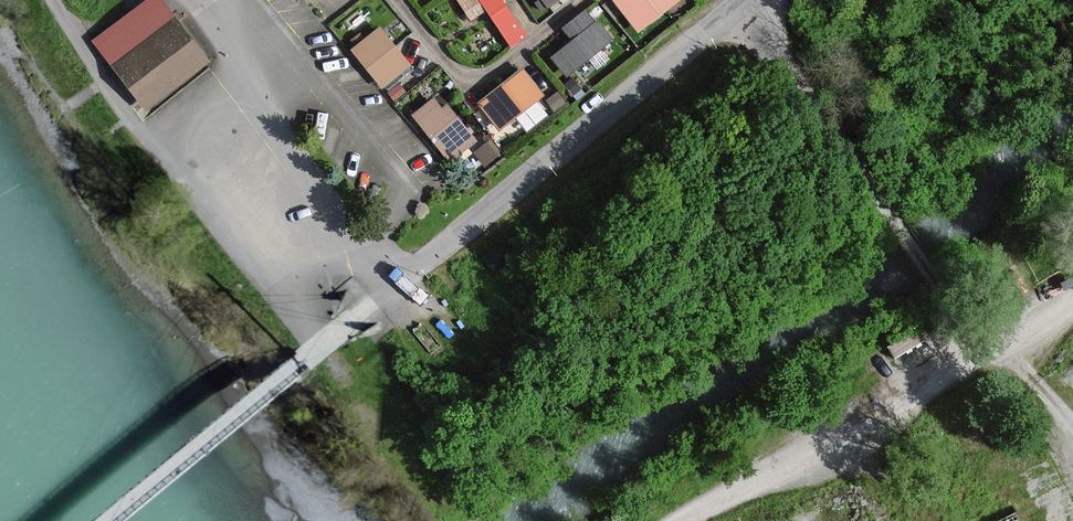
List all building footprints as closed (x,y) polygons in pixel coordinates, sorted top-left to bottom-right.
[(498,0),(456,0),(473,24),(485,16),(510,51),(526,39),(498,0)] [(552,11),(566,0),(544,0),(552,11)] [(683,0),(611,0),(609,1),(638,38),(684,1),(683,0)] [(592,26),(583,15),(561,32),(571,45),(557,57),(549,47),(541,53),(565,83),(613,45),(595,23),(592,26)] [(213,71),(175,20),(108,69),(146,120),(213,71)] [(410,69),(380,31),(352,53),(381,91),(410,69)] [(545,102),(522,73),(477,109),(501,138),(545,102)] [(442,111),(434,102),(411,121),(452,169),(479,146),(446,108),(442,111)]
